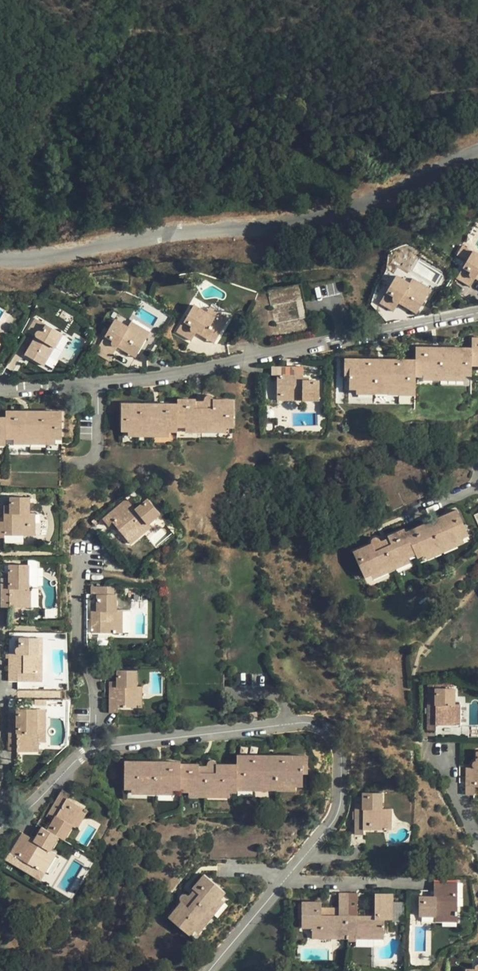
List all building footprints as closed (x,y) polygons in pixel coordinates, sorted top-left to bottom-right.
[(456,256),(465,261),(470,253),(461,248),(456,256)] [(456,278),(470,286),(475,278),(477,280),(477,254),(472,251),(456,278)] [(395,275),(379,303),(393,312),(398,303),(408,309),(411,305),(418,309),(427,294),(409,283),(395,275)] [(412,278),(409,283),(427,294),(430,289),(412,278)] [(267,290),(277,338),(312,331),(301,283),(267,290)] [(193,304),(177,331),(191,340),(196,332),(206,338),(209,333),(216,338),(225,324),(206,312),(193,304)] [(411,305),(408,309),(416,313),(418,309),(411,305)] [(206,312),(225,324),(229,318),(210,306),(206,312)] [(35,317),(27,331),(35,336),(29,346),(32,348),(27,356),(44,365),(54,347),(62,333),(35,317)] [(114,319),(98,346),(112,354),(118,347),(127,353),(130,348),(137,353),(146,338),(128,327),(114,319)] [(128,327),(146,338),(150,332),(131,321),(128,327)] [(213,343),(216,338),(209,333),(206,338),(213,343)] [(343,375),(348,375),(349,388),(356,389),(374,389),(374,393),(388,393),(388,389),(414,389),(414,384),(415,374),(471,375),(471,365),(477,365),(477,338),(471,338),(471,348),(451,348),(450,355),(433,355),(433,348),(415,347),(415,360),(389,359),(389,360),(389,372),(378,372),(378,360),(378,359),(344,359),(343,375)] [(24,354),(27,356),(32,348),(29,346),(24,354)] [(54,347),(44,365),(49,368),(60,350),(54,347)] [(130,348),(127,353),(134,358),(137,353),(130,348)] [(378,360),(378,372),(389,372),(389,360),(378,360)] [(296,394),(296,399),(319,400),(319,381),(308,380),(308,377),(303,377),(297,376),(297,366),(287,366),(272,366),(272,374),(277,374),(277,394),(296,394)] [(195,401),(196,407),(213,407),(213,399),(213,398),(212,397),(211,395),(209,395),(208,394),(206,395),(205,396),(204,397),(204,399),(205,401),(195,401)] [(121,404),(120,431),(177,430),(177,427),(233,426),(234,399),(213,399),(213,407),(196,407),(195,401),(195,399),(177,400),(177,403),(159,404),(159,412),(142,412),(142,404),(121,404)] [(159,412),(159,404),(142,404),(142,412),(159,412)] [(6,444),(6,438),(62,438),(62,412),(41,411),(41,420),(24,420),(24,411),(5,411),(6,417),(0,417),(0,444),(6,444)] [(24,411),(24,420),(41,420),(41,411),(24,411)] [(9,454),(9,487),(62,488),(62,458),(62,446),(62,441),(9,441),(9,454)] [(5,537),(5,536),(28,536),(29,513),(29,497),(11,497),(11,505),(4,505),(4,521),(0,521),(0,537),(5,537)] [(127,498),(102,518),(108,525),(112,521),(125,537),(139,524),(142,528),(160,513),(148,498),(135,508),(127,498)] [(353,552),(363,576),(415,554),(416,557),(468,535),(457,510),(438,518),(442,525),(426,532),(422,525),(406,533),(404,529),(388,536),(388,537),(391,543),(375,551),(372,544),(353,552)] [(422,525),(426,532),(442,525),(438,518),(422,525)] [(139,524),(125,537),(128,540),(142,528),(139,524)] [(372,544),(375,551),(391,543),(388,537),(380,541),(379,539),(378,538),(377,537),(376,537),(374,537),(373,538),(372,539),(371,541),(371,542),(372,544)] [(1,589),(1,608),(10,607),(10,601),(32,600),(31,589),(28,588),(29,564),(10,565),(10,573),(10,577),(2,578),(1,577),(1,589)] [(90,603),(91,633),(116,633),(115,610),(115,594),(107,594),(107,586),(91,586),(91,594),(97,594),(96,603),(90,603)] [(21,607),(10,607),(10,622),(21,622),(21,607)] [(9,653),(9,681),(18,681),(18,673),(37,673),(37,654),(38,654),(38,637),(20,637),(20,646),(18,646),(17,646),(16,647),(15,649),(15,651),(16,652),(17,654),(9,653)] [(109,696),(108,712),(118,713),(118,707),(136,707),(136,686),(136,670),(117,670),(117,681),(109,681),(109,696)] [(427,698),(427,729),(433,729),(435,729),(435,724),(454,724),(454,703),(453,687),(435,687),(435,693),(435,698),(427,698)] [(9,723),(9,750),(16,750),(17,745),(38,745),(39,733),(36,732),(36,708),(16,709),(16,722),(9,723)] [(465,794),(467,794),(474,794),(474,786),(477,786),(477,751),(476,751),(476,760),(475,760),(473,761),(473,762),(472,763),(472,764),(473,766),(473,767),(473,768),(465,768),(465,794)] [(146,770),(145,761),(124,761),(124,788),(180,789),(180,791),(236,792),(236,791),(236,785),(263,786),(263,790),(276,790),(276,785),(295,786),(302,786),(303,772),(307,772),(307,756),(273,755),(273,756),(273,770),(263,770),(263,756),(263,755),(236,754),(236,764),(216,764),(216,772),(198,772),(199,766),(198,764),(181,764),(181,762),(162,762),(162,770),(146,770)] [(263,756),(263,770),(273,770),(273,756),(263,756)] [(199,766),(198,772),(216,772),(216,764),(216,763),(215,762),(214,761),(212,760),(211,760),(210,760),(208,761),(207,763),(207,765),(199,766)] [(145,761),(146,770),(162,770),(162,762),(145,761)] [(53,820),(47,829),(58,836),(64,839),(72,826),(83,808),(67,799),(70,794),(62,789),(54,802),(46,816),(53,820)] [(354,797),(354,833),(362,834),(362,829),(387,829),(387,808),(381,808),(381,792),(362,792),(362,797),(354,797)] [(88,811),(83,808),(72,826),(77,829),(88,811)] [(23,832),(10,852),(38,870),(50,850),(58,836),(47,829),(42,826),(34,839),(29,836),(23,832)] [(210,841),(210,859),(258,859),(258,841),(210,841)] [(50,850),(38,870),(44,873),(55,853),(50,850)] [(168,918),(189,936),(225,892),(204,875),(192,889),(193,890),(199,894),(187,907),(181,902),(168,918)] [(434,916),(434,920),(457,920),(457,882),(433,882),(433,890),(433,896),(418,896),(418,915),(434,916)] [(181,902),(187,907),(199,894),(193,890),(188,895),(187,895),(185,894),(183,894),(182,895),(180,897),(180,899),(180,900),(181,902)] [(301,918),(301,927),(311,928),(311,932),(347,932),(347,892),(338,892),(338,907),(338,914),(320,914),(320,907),(320,902),(301,901),(301,903),(301,918)] [(347,892),(347,932),(383,932),(383,918),(391,919),(391,893),(374,893),(374,911),(369,911),(368,909),(363,908),(363,915),(357,915),(357,893),(347,892)]
